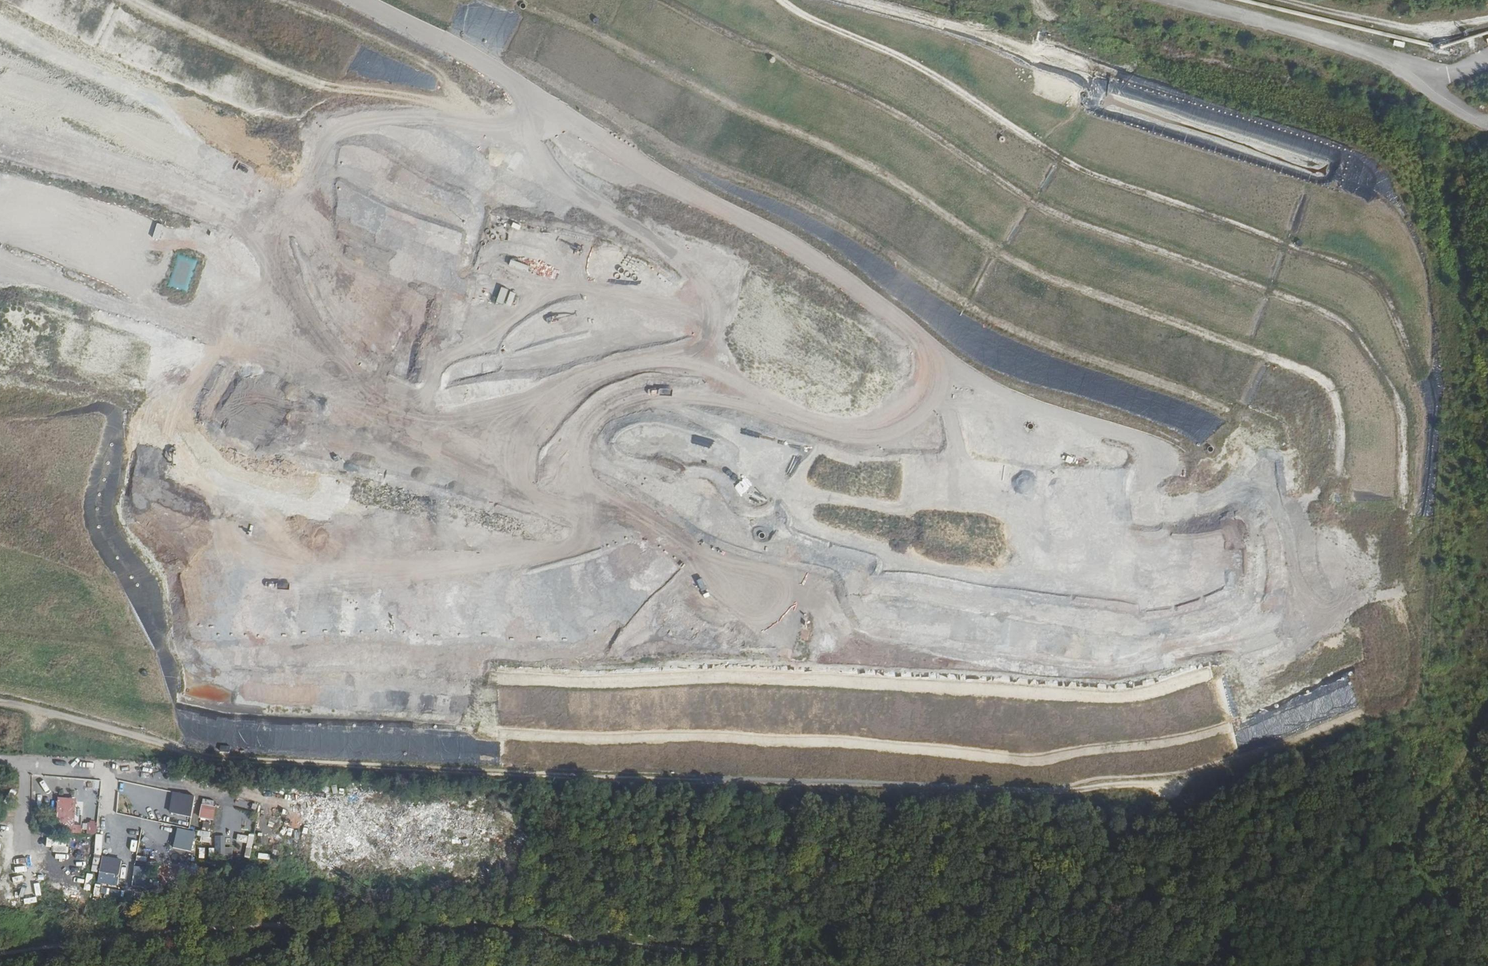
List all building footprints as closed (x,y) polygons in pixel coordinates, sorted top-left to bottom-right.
[(206,76),(217,70),(213,64),(203,70),(206,76)] [(586,166),(583,171),(596,178),(599,173),(586,166)] [(22,240),(19,246),(50,258),(52,253),(22,240)] [(157,267),(164,269),(169,251),(163,249),(157,267)] [(176,254),(166,286),(187,293),(197,260),(176,254)] [(509,259),(506,265),(523,272),(526,266),(509,259)] [(212,269),(208,284),(215,285),(219,271),(212,269)] [(510,305),(513,291),(497,287),(494,302),(510,305)] [(768,387),(770,375),(763,374),(761,386),(768,387)] [(780,465),(775,472),(786,480),(791,472),(780,465)] [(746,489),(742,499),(756,505),(760,494),(746,489)] [(95,801),(96,786),(75,784),(74,799),(95,801)] [(167,808),(169,794),(157,792),(155,806),(167,808)] [(190,817),(193,796),(171,793),(168,814),(190,817)] [(215,807),(206,805),(206,800),(202,800),(199,819),(213,821),(215,807)] [(76,812),(57,811),(56,824),(75,825),(76,812)] [(200,830),(208,832),(210,823),(203,821),(200,830)] [(95,833),(95,824),(81,823),(81,833),(95,833)] [(171,847),(189,852),(194,832),(176,828),(171,847)] [(209,844),(209,832),(198,832),(198,843),(209,844)] [(224,850),(221,840),(213,843),(216,852),(224,850)] [(97,873),(116,877),(120,861),(100,856),(97,873)]
